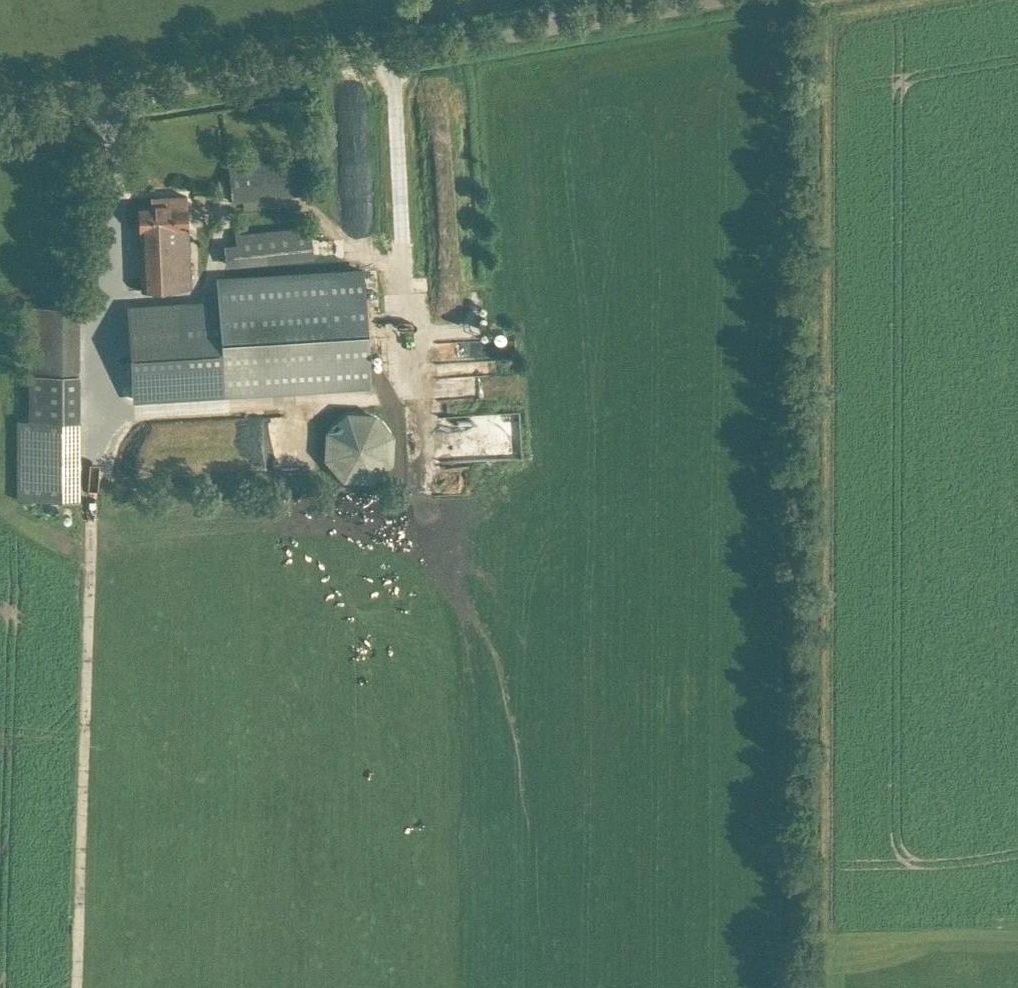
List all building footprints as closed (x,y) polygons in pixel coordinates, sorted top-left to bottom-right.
[(307,193),(306,179),(304,159),(229,166),(233,200),(241,200),(242,211),(273,208),(272,196),(307,193)] [(139,232),(188,230),(187,195),(150,197),(151,207),(138,208),(139,232)] [(310,226),(235,234),(240,266),(312,259),(310,226)] [(191,287),(188,230),(139,232),(141,290),(191,287)] [(220,299),(128,304),(134,402),(370,387),(363,268),(219,276),(220,299)] [(78,305),(29,306),(29,331),(79,330),(78,305)] [(31,418),(80,417),(79,330),(29,331),(31,418)] [(325,430),(324,459),(342,480),(371,481),(394,463),(395,434),(376,412),(347,410),(325,430)] [(288,415),(165,420),(167,454),(187,454),(187,466),(290,462),(288,415)] [(80,503),(80,417),(31,418),(17,419),(16,502),(80,503)]
